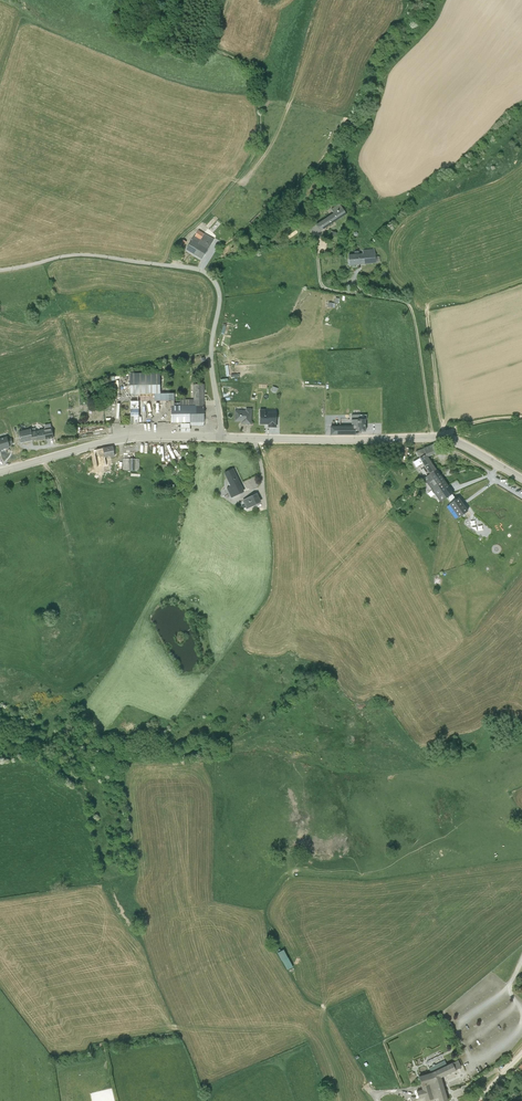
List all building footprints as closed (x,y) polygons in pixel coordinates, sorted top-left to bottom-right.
[(311,226),(316,232),(349,210),(342,200),(334,205),(336,209),(311,226)] [(200,235),(205,228),(200,225),(195,233),(200,235)] [(186,245),(202,255),(215,234),(205,228),(200,235),(198,239),(192,235),(186,245)] [(351,252),(351,262),(378,261),(377,246),(365,247),(366,251),(351,252)] [(160,381),(160,376),(160,371),(130,371),(130,393),(137,392),(138,399),(139,399),(139,421),(173,421),(191,421),(191,424),(205,424),(205,421),(205,420),(205,404),(194,404),(192,403),(192,398),(181,398),(181,404),(175,404),(175,399),(175,391),(170,391),(166,391),(161,391),(160,381)] [(194,404),(205,404),(205,382),(194,382),(194,404)] [(139,399),(138,399),(130,399),(130,421),(139,421),(139,399)] [(236,408),(236,420),(242,420),(242,423),(253,423),(253,407),(247,407),(246,408),(236,408)] [(267,408),(261,408),(261,423),(270,423),(270,426),(278,426),(278,410),(267,410),(267,408)] [(361,431),(362,431),(368,431),(368,417),(367,417),(366,417),(360,417),(360,418),(360,425),(360,431),(361,431)] [(190,422),(181,422),(182,430),(191,430),(190,422)] [(43,428),(44,435),(52,433),(50,424),(46,425),(46,428),(43,428)] [(360,425),(339,425),(332,425),(332,434),(362,434),(362,431),(361,431),(360,431),(360,425)] [(44,435),(43,428),(34,430),(34,426),(29,427),(17,429),(19,442),(31,439),(45,437),(44,435)] [(8,446),(7,443),(11,442),(9,436),(6,437),(5,435),(0,436),(0,448),(8,446)] [(429,453),(431,456),(443,451),(439,442),(425,447),(429,453)] [(93,449),(97,466),(98,466),(107,464),(106,457),(111,456),(115,455),(113,445),(93,449)] [(422,457),(429,453),(425,447),(418,451),(422,457)] [(429,453),(422,457),(425,463),(432,473),(439,468),(429,453)] [(139,458),(123,457),(123,469),(139,469),(139,458)] [(425,463),(422,457),(416,461),(419,467),(425,463)] [(234,490),(231,491),(230,492),(233,497),(246,491),(234,467),(225,471),(232,487),(234,490)] [(427,477),(444,501),(448,499),(452,503),(459,498),(439,468),(432,473),(427,477)] [(258,492),(244,499),(248,509),(263,502),(258,492)] [(452,503),(461,517),(471,511),(462,497),(459,498),(452,503)] [(289,974),(295,971),(287,953),(281,955),(289,974)] [(444,1082),(464,1072),(461,1065),(449,1070),(447,1066),(431,1073),(433,1077),(421,1081),(424,1090),(425,1094),(419,1095),(421,1100),(449,1100),(444,1082)]
